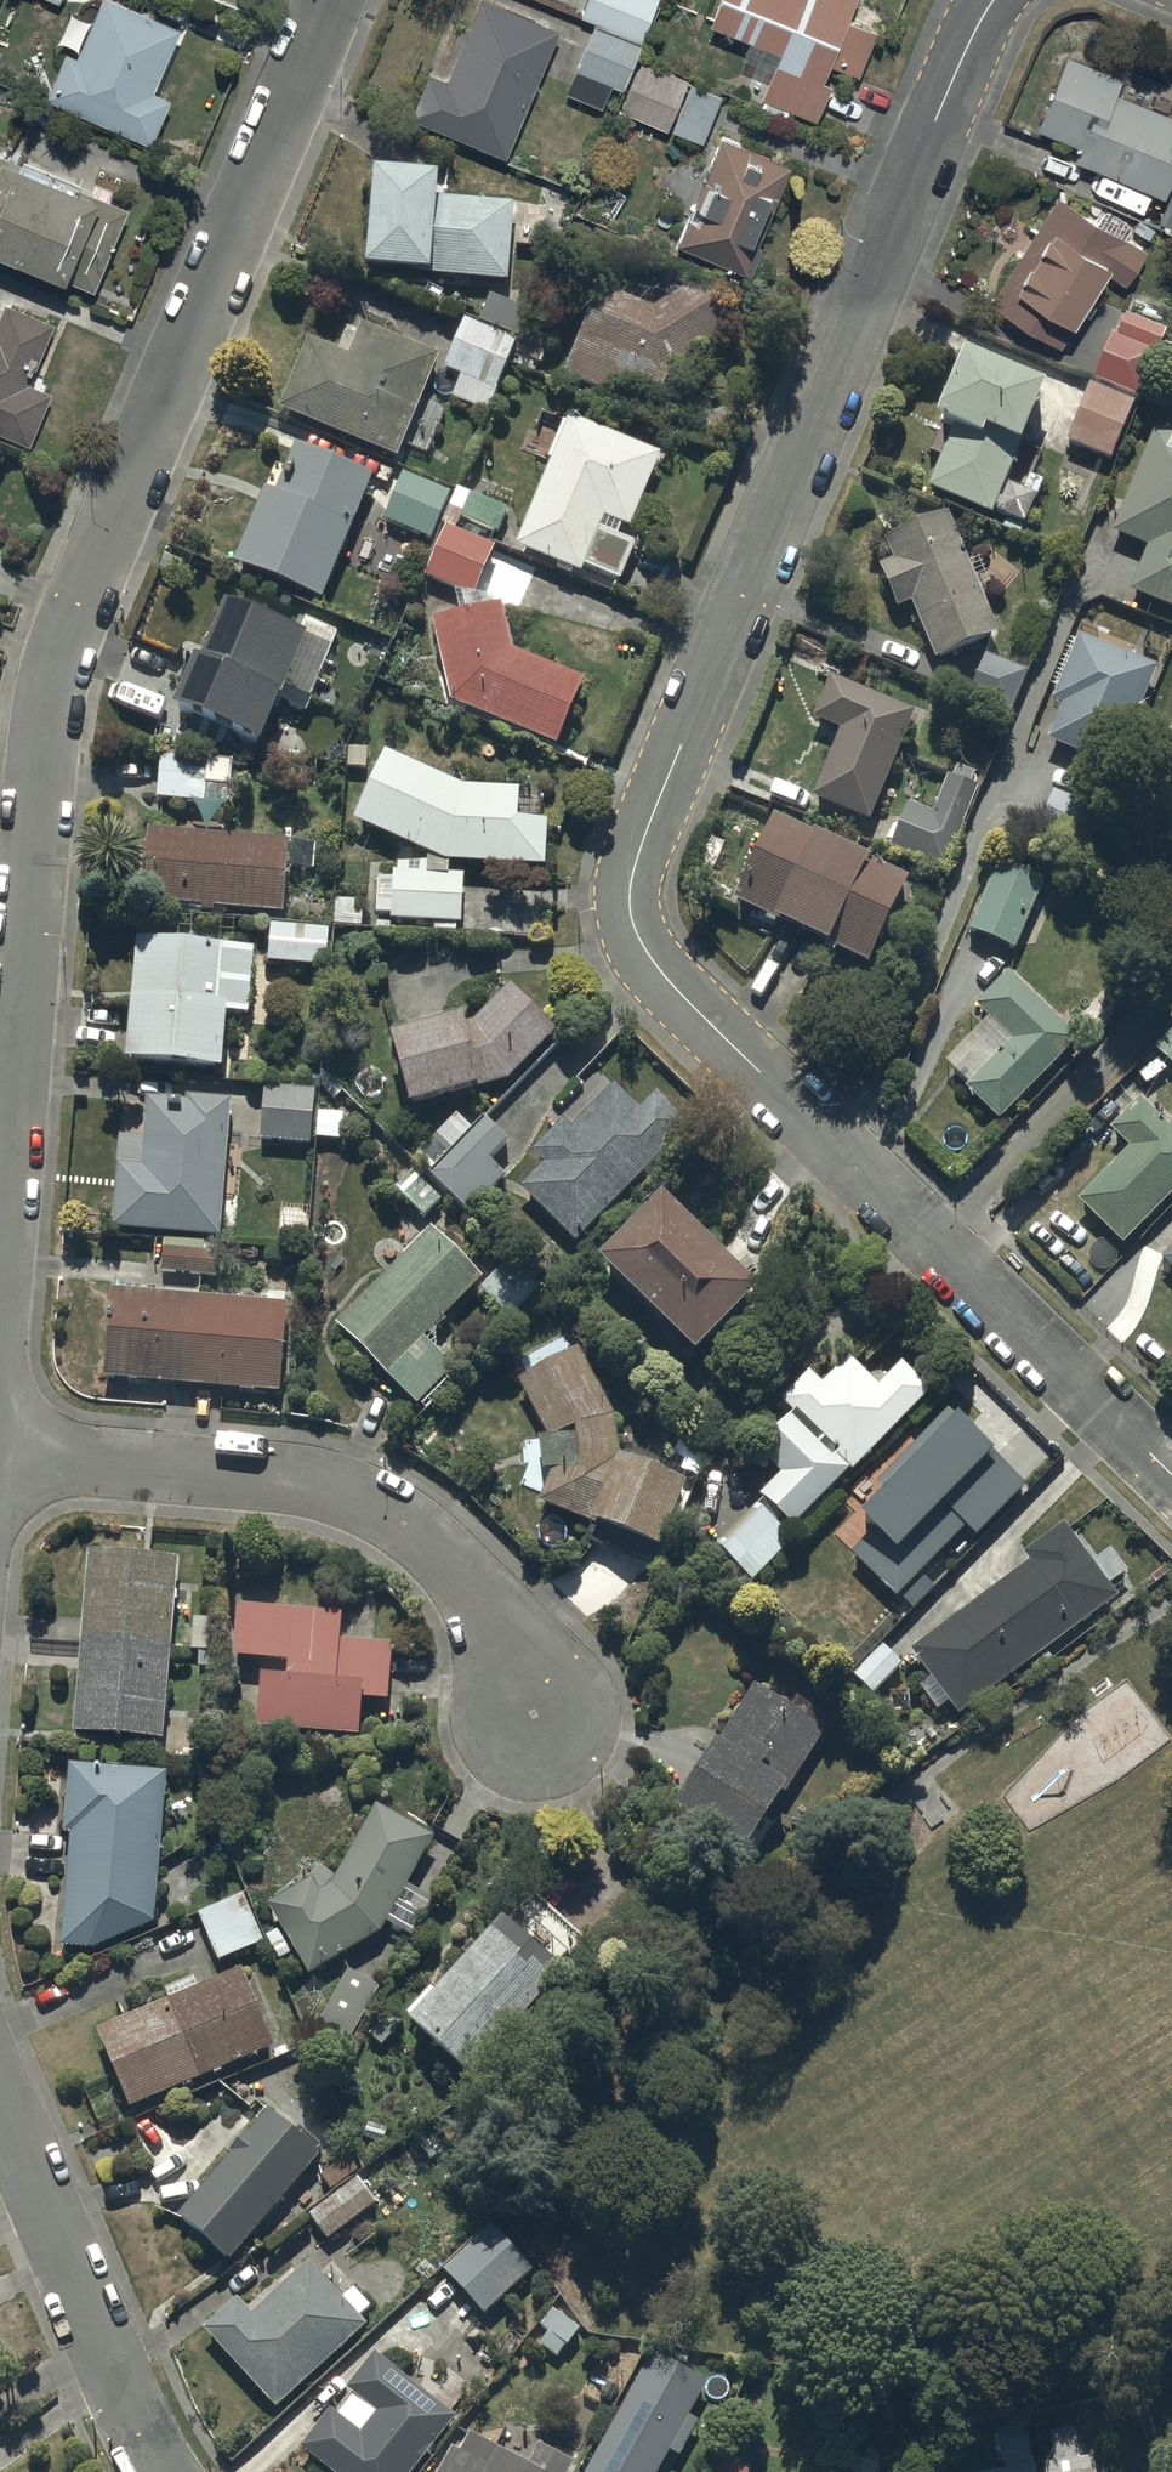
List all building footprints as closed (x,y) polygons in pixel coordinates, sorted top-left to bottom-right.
[(150,138),(170,93),(152,85),(180,23),(128,0),(99,0),(76,52),(65,47),(46,92),(150,138)] [(505,151),(558,24),(501,0),(477,0),(446,75),(428,67),(410,112),(505,151)] [(641,36),(655,0),(585,0),(580,11),(641,36)] [(816,117),(831,80),(822,76),(829,59),(858,71),(876,28),(847,16),(853,0),(717,0),(709,18),(780,47),(761,95),(816,117)] [(594,21),(575,66),(622,85),(640,39),(594,21)] [(1036,124),(1079,141),(1072,156),(1164,193),(1171,174),(1171,112),(1116,89),(1122,73),(1066,50),(1036,124)] [(620,107),(666,126),(687,76),(641,57),(620,107)] [(722,132),(677,239),(745,267),(790,161),(722,132)] [(93,285),(128,202),(0,149),(0,246),(93,285)] [(365,269),(507,281),(514,203),(436,197),(438,175),(374,170),(365,269)] [(1056,192),(989,299),(1060,343),(1106,269),(1124,281),(1146,247),(1056,192)] [(1160,225),(1171,230),(1171,196),(1160,225)] [(600,287),(565,375),(654,413),(671,369),(725,335),(692,285),(653,309),(600,287)] [(29,441),(51,388),(29,379),(54,319),(5,299),(0,310),(0,429),(29,441)] [(1112,334),(1093,380),(1140,400),(1168,333),(1126,316),(1118,337),(1112,334)] [(465,320),(444,369),(461,376),(451,398),(487,413),(517,342),(465,320)] [(279,410),(397,459),(440,356),(362,324),(349,355),(308,339),(279,410)] [(928,490),(992,516),(1045,387),(963,353),(936,420),(953,427),(928,490)] [(1090,385),(1067,442),(1111,460),(1135,403),(1090,385)] [(516,547),(581,574),(604,518),(630,529),(661,455),(569,418),(567,425),(555,420),(540,456),(551,461),(516,547)] [(1171,610),(1171,436),(1155,429),(1112,533),(1148,548),(1130,592),(1171,610)] [(234,564),(322,600),(373,477),(295,445),(275,493),(265,489),(234,564)] [(404,474),(385,520),(431,540),(450,493),(404,474)] [(461,518),(498,534),(508,510),(471,495),(461,518)] [(912,605),(935,662),(999,635),(948,514),(884,541),(893,561),(879,567),(898,611),(912,605)] [(425,577),(475,597),(495,547),(446,527),(425,577)] [(174,709),(261,745),(307,634),(226,600),(200,661),(195,658),(174,709)] [(450,702),(557,746),(585,679),(511,650),(502,604),(432,620),(450,702)] [(1062,707),(1048,742),(1115,770),(1158,669),(1080,637),(1052,703),(1062,707)] [(968,697),(1011,715),(1028,673),(985,656),(968,697)] [(812,799),(871,823),(916,713),(829,678),(812,720),(840,731),(812,799)] [(386,753),(354,822),(446,863),(546,869),(547,823),(518,822),(520,791),(463,788),(386,753)] [(161,758),(158,800),(205,804),(208,762),(161,758)] [(1090,807),(1053,793),(1040,828),(1077,842),(1090,807)] [(909,804),(890,851),(946,873),(973,807),(941,794),(933,814),(909,804)] [(734,903),(869,967),(910,880),(775,817),(734,903)] [(143,902),(283,914),(289,842),(149,830),(143,902)] [(970,932),(1016,952),(1046,882),(999,862),(970,932)] [(391,922),(462,925),(464,876),(394,873),(394,879),(378,879),(377,915),(392,915),(391,922)] [(335,925),(362,927),(364,903),(336,901),(335,925)] [(271,928),(269,964),(327,968),(329,932),(271,928)] [(127,1063),(223,1071),(228,1013),(248,1015),(254,949),(137,939),(127,1063)] [(966,1091),(1000,1124),(1079,1043),(1008,975),(976,1008),(1012,1043),(966,1091)] [(391,1039),(410,1110),(510,1083),(556,1035),(509,989),(474,1024),(465,1027),(463,1019),(391,1039)] [(1171,1067),(1171,1033),(1155,1051),(1171,1067)] [(521,1191),(577,1245),(691,1126),(657,1093),(640,1111),(614,1086),(572,1130),(564,1121),(532,1154),(545,1166),(521,1191)] [(261,1141),(312,1145),(316,1091),(265,1088),(261,1141)] [(114,1231),(221,1239),(232,1102),(187,1098),(187,1103),(148,1100),(142,1170),(119,1168),(114,1231)] [(1124,1248),(1171,1198),(1171,1127),(1170,1130),(1140,1101),(1110,1132),(1130,1151),(1078,1204),(1124,1248)] [(318,1139),(342,1141),(343,1116),(320,1114),(318,1139)] [(470,1215),(506,1179),(489,1163),(508,1144),(485,1123),(432,1178),(470,1215)] [(395,1192),(424,1219),(442,1201),(413,1173),(395,1192)] [(599,1264),(697,1358),(760,1293),(663,1199),(599,1264)] [(336,1327),(418,1407),(455,1369),(426,1341),(484,1281),(431,1230),(336,1327)] [(166,1241),(163,1274),(217,1279),(220,1245),(166,1241)] [(1162,1262),(1171,1272),(1171,1252),(1162,1262)] [(505,1266),(481,1287),(512,1320),(535,1299),(505,1266)] [(105,1380),(281,1396),(288,1307),(113,1292),(105,1380)] [(718,1549),(754,1585),(796,1543),(777,1525),(783,1520),(794,1531),(852,1472),(856,1477),(939,1394),(902,1357),(887,1372),(891,1376),(880,1387),(869,1377),(873,1373),(851,1351),(823,1378),(811,1366),(777,1400),(794,1417),(757,1453),(781,1477),(760,1498),(765,1502),(718,1549)] [(540,1505),(662,1554),(688,1490),(620,1462),(615,1418),(579,1353),(519,1385),(549,1440),(540,1441),(544,1475),(552,1474),(540,1505)] [(852,1558),(898,1602),(967,1531),(977,1541),(1027,1490),(948,1414),(877,1487),(889,1499),(863,1525),(874,1536),(852,1558)] [(911,1654),(960,1719),(1119,1600),(1064,1527),(1024,1557),(1030,1565),(911,1654)] [(74,1736),(165,1743),(180,1563),(89,1555),(74,1736)] [(258,1732),(361,1739),(363,1702),(389,1704),(393,1646),(341,1642),(343,1617),(240,1609),(236,1661),(290,1665),(288,1682),(262,1680),(258,1732)] [(211,1615),(192,1614),(190,1645),(196,1645),(196,1662),(208,1663),(211,1615)] [(855,1678),(874,1697),(903,1667),(884,1648),(855,1678)] [(676,1816),(747,1861),(827,1734),(756,1689),(676,1816)] [(72,1838),(62,1951),(95,1953),(156,1927),(168,1776),(70,1768),(65,1837),(72,1838)] [(270,1907),(311,1979),(381,1937),(435,1841),(379,1809),(332,1889),(322,1895),(314,1883),(270,1907)] [(201,1920),(220,1964),(264,1945),(244,1901),(201,1920)] [(504,1927),(410,2028),(471,2085),(566,1983),(504,1927)] [(98,2034),(132,2112),(276,2051),(242,1973),(98,2034)] [(380,1991),(350,1975),(315,2038),(345,2055),(380,1991)] [(179,2219),(233,2264),(322,2159),(318,2156),(322,2151),(301,2133),(297,2138),(269,2114),(179,2219)] [(323,2180),(332,2193),(358,2174),(349,2161),(323,2180)] [(311,2219),(329,2243),(376,2207),(357,2183),(311,2219)] [(445,2275),(486,2319),(534,2275),(493,2231),(445,2275)] [(206,2333),(278,2413),(368,2330),(311,2267),(253,2319),(239,2303),(206,2333)] [(569,2350),(582,2333),(555,2312),(542,2329),(569,2350)] [(8,2369),(0,2355),(0,2374),(8,2369)] [(328,2471),(419,2471),(458,2422),(377,2358),(348,2394),(379,2417),(362,2438),(333,2415),(303,2452),(328,2471)] [(671,2456),(681,2461),(700,2426),(691,2421),(708,2388),(653,2358),(590,2471),(662,2471),(671,2456)] [(577,2469),(540,2449),(529,2469),(472,2438),(462,2456),(454,2451),(443,2471),(575,2471),(577,2469)] [(752,2471),(720,2460),(715,2471),(752,2471)] [(1095,2463),(1047,2470),(1047,2471),(1096,2471),(1095,2463)]
